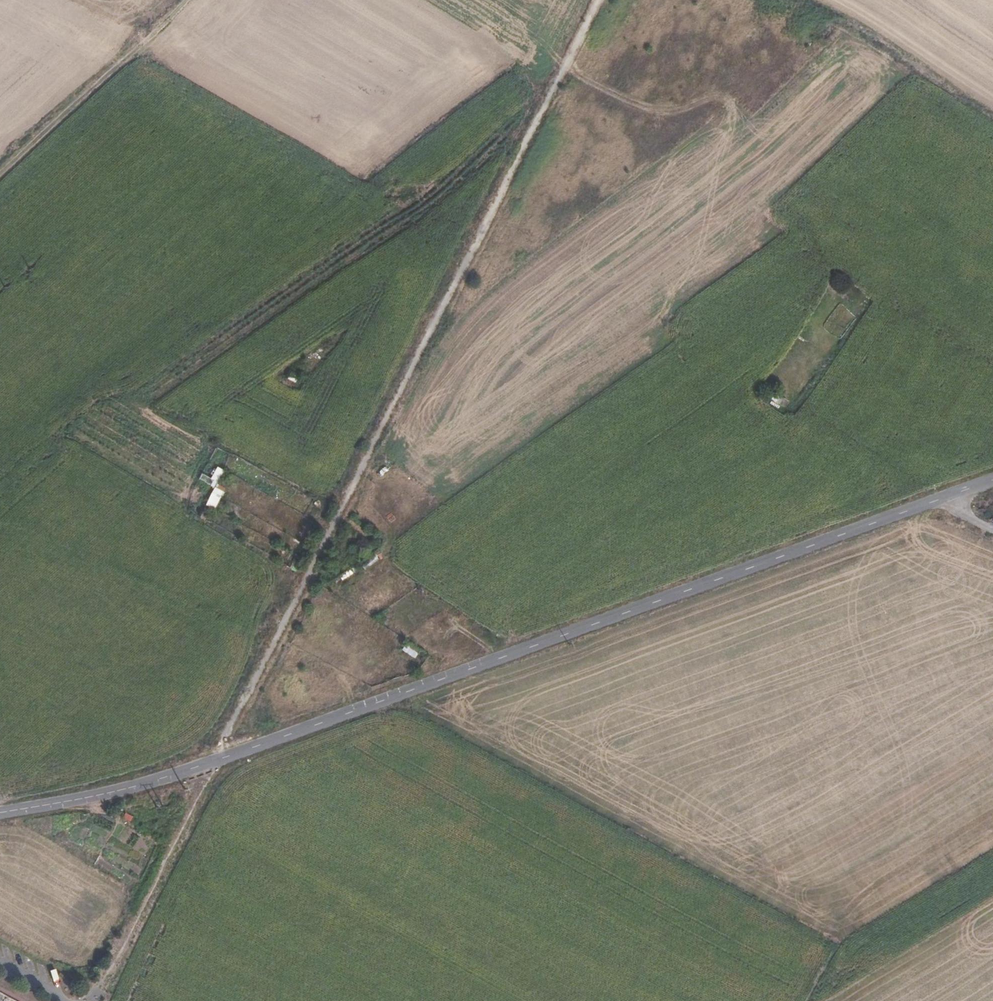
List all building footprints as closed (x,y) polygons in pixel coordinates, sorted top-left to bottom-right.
[(215,508),(221,492),(213,489),(207,505),(215,508)]
